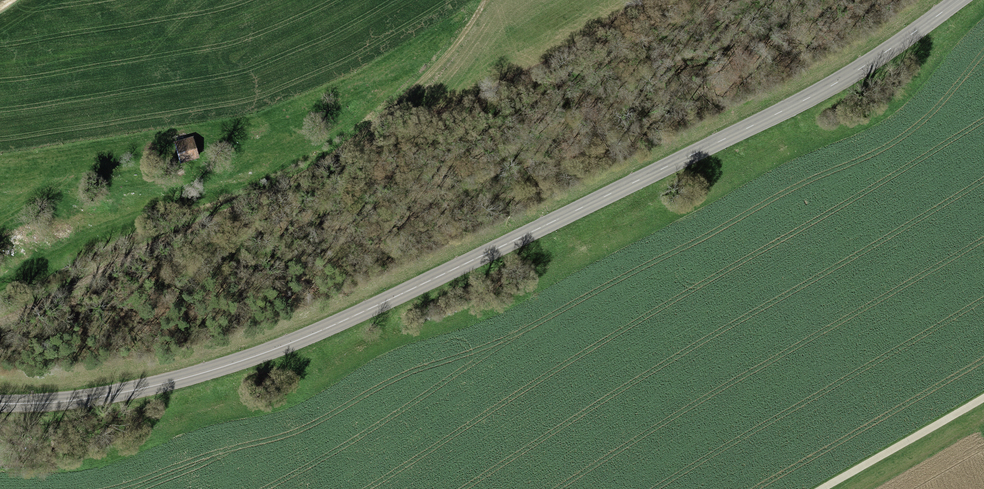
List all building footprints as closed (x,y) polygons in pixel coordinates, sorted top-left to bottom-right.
[(189,138),(174,142),(181,162),(195,157),(189,138)]
